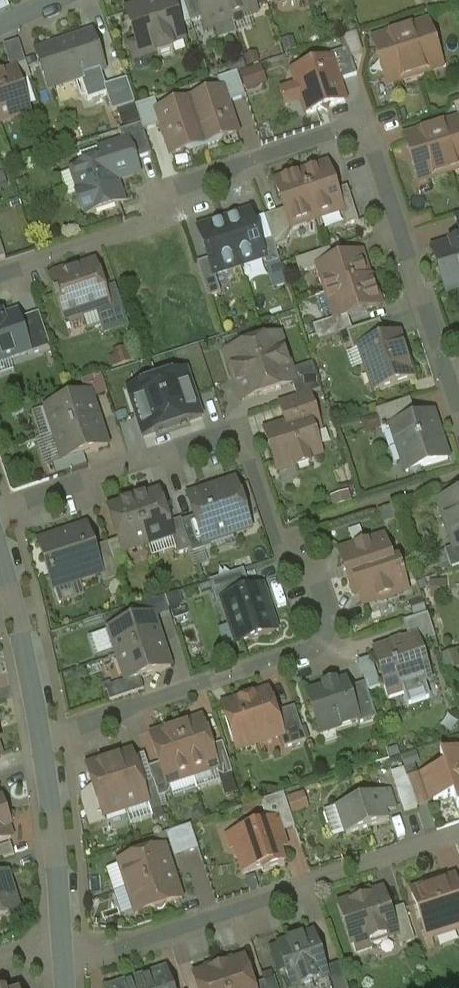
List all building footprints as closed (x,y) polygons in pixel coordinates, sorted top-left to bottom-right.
[(126,11),(141,55),(156,50),(157,55),(173,50),(171,45),(184,41),(180,28),(171,0),(155,0),(156,2),(126,11)] [(180,28),(191,24),(191,23),(183,0),(171,0),(180,28)] [(191,23),(202,19),(196,0),(183,0),(191,23)] [(202,19),(206,30),(207,30),(206,26),(214,24),(230,18),(224,0),(196,0),(202,19)] [(230,18),(231,18),(255,10),(256,14),(257,13),(253,0),(224,0),(230,18)] [(230,18),(214,24),(219,39),(236,33),(231,18),(230,18)] [(428,23),(373,41),(387,85),(442,67),(428,23)] [(92,34),(40,52),(52,88),(104,70),(92,34)] [(22,41),(8,45),(15,65),(29,60),(22,41)] [(348,49),(328,56),(329,60),(331,60),(337,78),(342,80),(357,75),(348,49)] [(342,80),(337,78),(331,60),(329,60),(315,65),(310,62),(308,67),(293,72),(306,114),(322,109),(327,112),(329,107),(344,101),(339,85),(342,80)] [(26,65),(11,70),(12,73),(16,72),(24,95),(25,95),(21,83),(31,80),(26,65)] [(0,77),(0,124),(16,118),(14,112),(18,105),(17,102),(25,99),(24,95),(16,72),(12,73),(0,77)] [(237,73),(217,80),(221,91),(223,90),(227,103),(245,97),(237,73)] [(126,80),(104,88),(112,112),(135,105),(126,80)] [(221,91),(190,101),(206,148),(221,143),(224,138),(237,134),(227,103),(223,90),(221,91)] [(155,100),(135,107),(141,125),(143,131),(161,125),(157,112),(159,112),(155,100)] [(159,112),(157,112),(161,125),(172,155),(185,151),(190,154),(206,148),(190,101),(159,112)] [(405,138),(419,182),(458,169),(458,120),(405,138)] [(141,125),(119,132),(123,143),(128,141),(135,160),(151,155),(143,131),(141,125)] [(123,143),(100,151),(103,160),(84,167),(70,171),(71,173),(73,172),(80,195),(78,200),(81,210),(86,212),(87,215),(123,203),(116,181),(139,174),(135,160),(128,141),(123,143)] [(100,149),(80,155),(84,167),(103,160),(100,151),(100,149)] [(327,166),(302,174),(317,219),(341,211),(342,210),(336,191),(327,166)] [(302,174),(275,183),(284,211),(291,230),(292,230),(304,225),(303,223),(317,219),(302,174)] [(359,222),(347,188),(336,191),(342,210),(341,211),(346,226),(359,222)] [(284,211),(264,217),(272,239),(275,248),(286,244),(292,231),(292,230),(291,230),(284,211)] [(250,213),(224,221),(239,267),(264,259),(265,258),(260,243),(250,213)] [(224,221),(199,230),(209,260),(214,275),(215,275),(239,267),(224,221)] [(275,248),(272,239),(260,243),(265,258),(264,259),(267,266),(279,262),(275,248)] [(433,250),(447,292),(458,288),(458,242),(433,250)] [(330,250),(296,262),(300,275),(318,269),(318,268),(334,263),(330,250)] [(334,263),(318,268),(318,269),(327,294),(371,280),(371,279),(367,280),(359,254),(334,263)] [(214,275),(209,260),(197,264),(208,298),(221,294),(215,275),(214,275)] [(89,266),(66,273),(64,272),(54,276),(53,278),(51,279),(64,320),(67,319),(72,322),(83,318),(85,313),(96,310),(108,306),(106,297),(103,290),(97,292),(89,266)] [(371,280),(327,294),(335,321),(380,306),(371,280)] [(108,306),(96,310),(104,335),(129,327),(118,293),(106,297),(108,306)] [(31,353),(18,314),(4,319),(3,316),(0,317),(0,363),(31,353)] [(327,322),(313,327),(318,342),(332,338),(327,322)] [(380,322),(346,333),(353,353),(360,351),(360,349),(386,341),(380,322)] [(386,341),(360,349),(360,351),(374,391),(413,378),(399,336),(386,341)] [(279,337),(253,346),(268,393),(293,385),(295,384),(290,371),(279,337)] [(253,346),(227,354),(242,402),(268,393),(253,346)] [(190,364),(126,386),(143,436),(208,415),(190,364)] [(312,364),(302,368),(306,380),(295,384),(293,385),(297,398),(310,394),(321,391),(312,364)] [(302,368),(290,371),(295,384),(306,380),(302,368)] [(91,394),(46,409),(46,410),(48,409),(57,434),(97,421),(89,396),(91,395),(91,394)] [(297,398),(279,404),(287,427),(279,430),(279,428),(269,431),(273,444),(270,446),(276,466),(294,460),(296,468),(310,463),(309,459),(321,455),(314,432),(321,429),(310,394),(297,398)] [(410,400),(376,412),(383,434),(386,433),(385,431),(391,429),(391,428),(416,420),(410,400)] [(416,420),(391,428),(391,429),(403,463),(418,458),(421,468),(448,460),(433,414),(416,420)] [(97,421),(57,434),(65,459),(63,460),(63,461),(108,446),(108,445),(105,446),(97,421)] [(235,482),(188,497),(195,518),(197,527),(202,525),(207,541),(209,540),(231,533),(232,535),(251,529),(235,482)] [(157,495),(147,498),(142,496),(133,499),(148,545),(172,537),(173,536),(169,524),(158,492),(156,493),(157,495)] [(440,503),(455,549),(455,550),(458,549),(458,497),(440,503)] [(133,499),(124,502),(121,507),(111,510),(110,508),(108,509),(119,541),(123,553),(124,553),(148,545),(133,499)] [(202,525),(197,527),(195,518),(182,522),(191,550),(192,554),(211,548),(209,540),(207,541),(202,525)] [(181,520),(169,524),(173,536),(172,537),(178,555),(191,550),(182,522),(181,520)] [(78,530),(39,542),(51,578),(58,575),(62,587),(100,575),(101,574),(93,550),(95,550),(94,549),(90,536),(85,538),(79,535),(78,530)] [(384,540),(369,545),(365,543),(356,545),(355,549),(340,554),(349,581),(392,566),(384,540)] [(123,553),(119,541),(107,545),(117,575),(130,570),(124,553),(123,553)] [(107,545),(94,549),(95,550),(93,550),(101,574),(100,575),(103,584),(118,579),(117,575),(107,545)] [(455,550),(455,549),(445,552),(451,570),(458,568),(458,549),(455,550)] [(392,566),(349,581),(353,595),(359,593),(363,605),(378,600),(381,602),(390,599),(392,596),(407,591),(398,564),(392,566)] [(244,571),(210,582),(217,603),(223,601),(223,600),(251,591),(244,571)] [(82,585),(63,591),(66,601),(85,594),(82,585)] [(251,591),(223,600),(223,601),(232,629),(236,628),(241,643),(276,631),(261,588),(251,591)] [(427,615),(403,623),(409,642),(416,640),(416,641),(433,636),(434,640),(435,639),(427,615)] [(154,616),(109,631),(109,632),(111,631),(119,656),(160,643),(152,618),(154,617),(154,616)] [(409,642),(376,653),(386,685),(383,686),(388,700),(404,695),(401,687),(424,680),(428,678),(416,641),(416,640),(409,642)] [(160,643),(119,656),(128,681),(125,682),(126,683),(140,678),(171,668),(170,667),(168,668),(160,643)] [(125,682),(105,688),(110,701),(144,690),(140,678),(126,683),(125,682)] [(424,680),(401,687),(404,695),(408,706),(429,698),(427,691),(424,680)] [(335,684),(323,688),(324,690),(308,695),(318,726),(335,721),(337,727),(357,721),(358,720),(348,690),(345,682),(336,686),(335,684)] [(365,684),(348,690),(358,720),(357,721),(358,724),(376,719),(365,684)] [(250,701),(246,699),(241,700),(240,700),(238,703),(224,708),(238,749),(258,742),(261,736),(278,730),(280,735),(281,734),(275,714),(268,693),(266,694),(267,695),(250,701)] [(295,708),(275,714),(281,734),(280,735),(284,748),(306,742),(295,708)] [(202,719),(182,726),(182,723),(176,725),(193,778),(205,773),(208,768),(215,766),(217,765),(211,747),(202,719)] [(193,778),(176,725),(169,727),(170,730),(151,736),(160,764),(166,782),(168,782),(175,779),(180,782),(193,778)] [(232,773),(222,743),(211,747),(217,765),(215,766),(218,774),(223,777),(232,773)] [(440,755),(444,767),(424,774),(434,802),(454,796),(457,807),(458,807),(458,749),(440,755)] [(131,755),(110,762),(125,808),(146,801),(147,805),(148,805),(142,785),(131,751),(130,752),(131,755)] [(110,762),(89,769),(88,765),(87,765),(104,819),(105,818),(104,815),(125,808),(110,762)] [(168,782),(166,782),(160,764),(149,768),(153,781),(159,798),(168,795),(171,790),(168,782)] [(424,774),(407,779),(409,785),(417,808),(434,802),(424,774)] [(159,798),(153,781),(142,785),(148,805),(151,812),(162,808),(159,798)] [(409,785),(396,789),(405,815),(418,811),(417,808),(409,785)] [(390,790),(337,808),(346,835),(388,821),(385,813),(396,809),(390,790)] [(295,812),(312,808),(308,791),(292,795),(295,812)] [(284,794),(261,802),(265,813),(261,821),(262,825),(271,822),(275,835),(295,828),(284,794)] [(0,816),(0,843),(11,839),(7,827),(11,826),(7,813),(0,816)] [(262,825),(252,828),(252,827),(245,824),(238,826),(235,832),(239,844),(235,845),(244,872),(262,866),(264,871),(285,864),(275,835),(271,822),(262,825)] [(0,847),(0,860),(15,855),(11,844),(0,847)] [(166,849),(119,864),(119,865),(122,864),(130,888),(171,875),(163,851),(166,850),(166,849)] [(19,912),(7,873),(0,875),(0,918),(19,912)] [(171,875),(130,888),(138,912),(135,913),(135,914),(182,899),(182,898),(179,899),(171,875)] [(412,893),(427,937),(458,927),(458,892),(455,879),(412,893)] [(369,896),(356,900),(356,899),(339,905),(352,945),(353,944),(356,953),(372,948),(371,946),(388,941),(387,938),(396,935),(397,935),(389,911),(382,890),(369,895),(369,896)] [(404,906),(389,911),(397,935),(396,935),(399,945),(415,940),(404,906)] [(278,946),(291,987),(307,987),(328,981),(329,981),(325,969),(313,934),(278,946)] [(232,963),(231,961),(218,965),(226,987),(254,987),(253,986),(244,959),(232,963)] [(340,964),(325,969),(329,981),(328,981),(330,987),(348,987),(340,964)] [(205,970),(206,972),(194,976),(198,987),(226,987),(218,965),(205,970)] [(136,980),(139,987),(172,987),(166,970),(136,980)]
